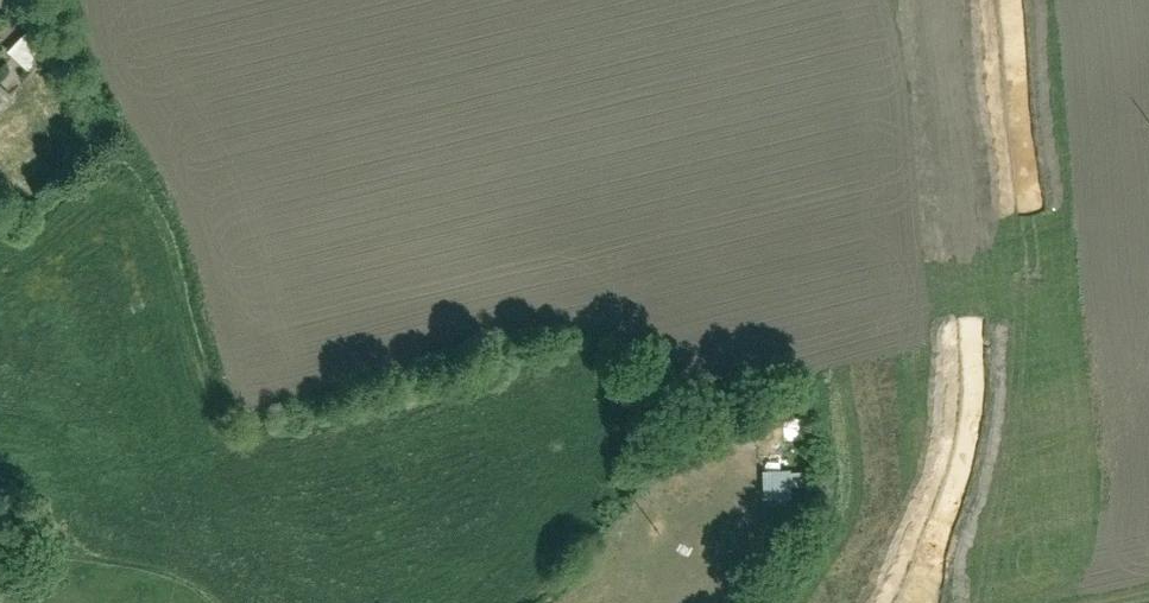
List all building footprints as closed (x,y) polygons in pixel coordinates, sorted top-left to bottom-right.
[(59,42),(40,23),(14,49),(33,68),(59,42)] [(0,86),(0,110),(14,96),(2,84),(0,86)] [(766,499),(795,499),(795,461),(767,461),(766,499)]
